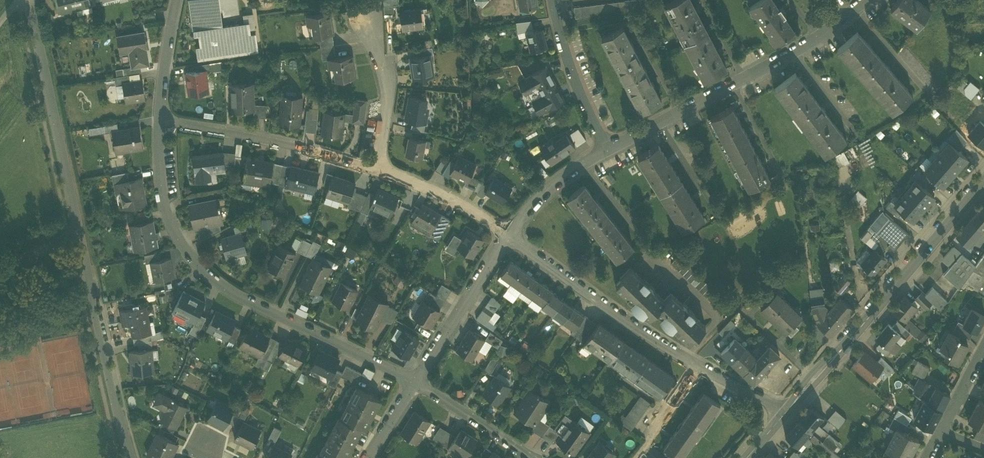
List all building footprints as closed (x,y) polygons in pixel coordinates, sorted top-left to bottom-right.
[(62,12),(79,8),(78,5),(90,2),(90,0),(59,0),(62,12)] [(220,8),(219,0),(191,0),(195,34),(204,33),(205,38),(201,38),(202,46),(197,47),(199,58),(258,50),(256,33),(250,34),(249,28),(255,27),(253,14),(244,15),(245,23),(223,26),(220,8)] [(220,8),(223,7),(224,14),(237,12),(236,0),(219,0),(220,8)] [(521,10),(537,7),(536,0),(519,0),(521,10)] [(576,18),(649,9),(648,0),(630,0),(574,7),(576,18)] [(685,42),(707,30),(691,0),(674,0),(665,4),(685,42)] [(775,43),(794,29),(784,15),(786,14),(780,5),(778,7),(774,0),(758,0),(749,6),(750,7),(752,5),(756,11),(754,13),(756,12),(771,35),(770,36),(772,35),(777,41),(774,42),(775,43)] [(916,27),(930,9),(918,0),(897,0),(891,8),(916,27)] [(384,4),(385,16),(395,16),(394,4),(384,4)] [(415,27),(415,28),(423,27),(421,9),(400,11),(402,23),(403,28),(415,27)] [(312,24),(314,36),(321,35),(334,33),(331,12),(307,15),(308,24),(312,24)] [(517,22),(518,33),(533,29),(531,20),(517,22)] [(602,37),(641,111),(661,100),(623,26),(602,37)] [(533,29),(518,33),(519,37),(528,35),(527,33),(534,31),(533,29)] [(528,35),(532,51),(546,47),(542,29),(534,31),(527,33),(528,35)] [(132,66),(132,67),(141,65),(149,64),(147,48),(148,48),(145,30),(117,35),(119,53),(122,52),(122,51),(129,50),(132,66)] [(726,68),(707,30),(685,42),(704,79),(726,68)] [(838,49),(858,72),(878,55),(858,31),(838,49)] [(321,35),(323,47),(335,45),(334,33),(321,35)] [(424,48),(433,46),(431,38),(423,39),(424,48)] [(337,57),(335,45),(323,47),(324,59),(329,58),(337,57)] [(417,49),(418,55),(431,53),(434,53),(433,46),(424,48),(417,49)] [(410,57),(413,78),(430,75),(428,61),(432,60),(431,53),(418,55),(410,57)] [(334,67),(336,79),(356,77),(353,55),(337,57),(329,58),(330,68),(334,67)] [(858,72),(879,95),(898,78),(878,55),(858,72)] [(223,61),(209,63),(210,70),(219,69),(224,68),(223,61)] [(196,64),(197,71),(206,70),(206,71),(210,70),(209,63),(196,64)] [(506,66),(514,82),(518,80),(525,77),(518,63),(506,66)] [(123,67),(124,74),(130,73),(142,71),(141,65),(132,67),(132,66),(123,67)] [(531,90),(536,99),(557,88),(546,66),(532,73),(533,75),(526,79),(519,82),(525,93),(531,90)] [(187,73),(189,94),(209,91),(206,71),(206,70),(197,71),(187,73)] [(776,87),(826,153),(847,139),(796,72),(776,87)] [(131,81),(130,73),(124,74),(114,76),(116,84),(123,83),(123,82),(131,81)] [(905,85),(898,78),(879,95),(893,112),(913,95),(905,85)] [(123,83),(126,100),(146,97),(143,79),(131,81),(123,82),(123,83)] [(965,94),(971,99),(980,88),(970,81),(964,88),(965,94)] [(230,84),(231,111),(246,110),(246,107),(254,107),(254,110),(255,110),(255,104),(254,83),(253,83),(253,85),(245,86),(245,83),(230,84)] [(528,92),(539,113),(564,100),(557,88),(536,99),(531,90),(525,93),(526,94),(528,92)] [(282,122),(300,124),(303,96),(296,96),(286,95),(282,95),(281,102),(284,103),(282,122)] [(412,121),(425,123),(428,108),(425,107),(427,99),(410,96),(406,120),(412,121)] [(357,114),(355,114),(354,121),(363,122),(367,100),(357,98),(356,104),(359,105),(357,114)] [(254,116),(266,117),(267,105),(255,104),(255,110),(254,110),(254,116)] [(711,117),(749,189),(770,177),(732,106),(711,117)] [(312,117),(318,118),(319,108),(313,107),(309,107),(309,110),(313,110),(312,117)] [(980,120),(983,124),(983,113),(978,108),(973,115),(980,120)] [(304,131),(316,132),(318,118),(312,117),(313,110),(309,110),(307,110),(304,131)] [(322,134),(342,137),(344,120),(345,113),(325,110),(322,134)] [(344,120),(354,121),(355,114),(345,113),(344,120)] [(560,121),(556,115),(550,119),(553,125),(560,121)] [(980,120),(968,134),(983,146),(983,124),(980,120)] [(411,128),(424,131),(425,123),(412,121),(411,128)] [(105,124),(106,132),(112,131),(112,130),(119,129),(118,122),(105,124)] [(112,131),(116,152),(144,148),(140,126),(119,129),(112,130),(112,131)] [(538,133),(535,128),(525,133),(527,139),(538,133)] [(569,134),(577,145),(586,139),(578,128),(569,134)] [(950,135),(963,146),(967,141),(956,129),(950,135)] [(558,139),(565,150),(568,148),(569,151),(575,147),(566,134),(558,139)] [(950,143),(959,150),(963,146),(950,135),(946,140),(949,143),(950,143)] [(406,154),(422,157),(425,140),(410,137),(406,154)] [(540,148),(546,156),(549,154),(554,161),(567,153),(565,150),(558,139),(554,142),(552,140),(540,148)] [(237,143),(235,153),(235,155),(242,156),(243,144),(237,143)] [(660,193),(661,192),(681,180),(658,143),(638,156),(641,161),(643,160),(648,169),(647,170),(657,186),(656,187),(660,193)] [(941,151),(960,167),(968,158),(959,150),(950,143),(949,143),(942,151),(941,150),(941,151)] [(932,161),(951,177),(951,176),(959,167),(960,168),(960,167),(941,151),(932,161)] [(194,154),(196,180),(207,179),(206,171),(211,171),(224,170),(224,165),(223,152),(194,154)] [(224,165),(234,166),(235,155),(235,153),(223,152),(224,165)] [(850,162),(844,152),(834,157),(840,167),(850,162)] [(546,166),(554,161),(549,154),(546,156),(541,159),(546,166)] [(458,176),(466,180),(469,174),(471,174),(476,164),(459,155),(456,162),(451,171),(458,175),(458,176)] [(261,184),(270,185),(270,182),(274,162),(247,157),(243,181),(244,181),(253,183),(254,183),(254,180),(261,181),(261,184)] [(447,164),(442,173),(448,176),(451,171),(456,162),(450,159),(447,164)] [(442,173),(447,164),(441,160),(435,169),(441,173),(442,173)] [(532,167),(537,171),(541,165),(536,161),(532,167)] [(933,162),(926,170),(925,171),(933,177),(943,186),(951,177),(932,161),(933,162)] [(270,182),(279,184),(284,164),(275,162),(274,162),(270,182)] [(291,166),(284,164),(279,184),(286,186),(291,166)] [(306,190),(314,192),(319,172),(291,165),(291,166),(286,186),(306,190)] [(546,171),(542,166),(538,170),(541,175),(546,171)] [(921,166),(917,171),(929,182),(933,177),(925,171),(926,170),(921,166)] [(112,173),(114,183),(120,182),(120,181),(129,179),(128,170),(112,173)] [(924,187),(929,182),(917,171),(911,177),(915,180),(924,187)] [(323,186),(329,188),(333,176),(327,173),(323,186)] [(464,184),(475,189),(480,179),(471,174),(469,174),(466,180),(464,184)] [(349,202),(350,202),(354,191),(356,183),(333,176),(329,188),(327,195),(342,200),(349,202)] [(120,182),(125,207),(146,203),(143,186),(144,186),(142,177),(129,179),(120,181),(120,182)] [(486,191),(503,201),(512,188),(494,177),(489,186),(486,190),(486,191)] [(480,179),(475,189),(478,190),(483,182),(484,181),(480,179)] [(705,217),(681,180),(661,192),(665,198),(666,197),(672,206),(670,207),(681,223),(682,222),(686,227),(684,229),(705,217)] [(906,193),(923,208),(927,203),(928,204),(934,197),(924,187),(915,180),(910,186),(911,187),(906,193)] [(476,193),(483,197),(486,191),(486,190),(489,186),(483,182),(478,190),(476,193)] [(612,222),(607,216),(609,215),(589,190),(588,191),(583,185),(568,197),(583,216),(585,215),(590,222),(588,223),(608,247),(609,246),(614,253),(613,254),(617,259),(633,246),(619,227),(614,221),(612,222)] [(371,207),(391,216),(399,197),(379,188),(376,195),(371,207)] [(314,192),(306,190),(305,197),(313,199),(314,192)] [(848,203),(857,210),(867,198),(858,190),(848,203)] [(348,206),(360,211),(367,196),(354,191),(350,202),(349,202),(348,206)] [(369,192),(367,196),(360,211),(368,214),(371,207),(376,195),(369,192)] [(903,212),(913,221),(920,213),(919,213),(923,208),(906,193),(901,199),(900,198),(900,199),(895,204),(903,212)] [(342,200),(327,195),(325,202),(339,206),(342,200)] [(895,204),(900,199),(895,195),(890,200),(891,201),(895,204)] [(190,203),(195,226),(198,226),(219,221),(222,221),(220,209),(221,208),(220,204),(219,204),(218,197),(190,203)] [(895,204),(891,201),(886,207),(898,217),(903,212),(895,204)] [(412,221),(421,226),(430,231),(431,231),(433,228),(441,214),(422,203),(412,221)] [(983,228),(983,205),(982,204),(971,218),(983,230),(983,228)] [(368,214),(360,211),(356,221),(363,224),(368,214)] [(874,248),(880,253),(889,242),(896,248),(908,233),(882,211),(860,237),(874,249),(874,248)] [(136,215),(137,222),(150,219),(149,212),(136,215)] [(433,228),(443,233),(451,219),(441,214),(433,228)] [(233,223),(236,233),(253,228),(250,215),(233,223)] [(271,218),(262,219),(263,228),(272,227),(271,218)] [(973,241),(983,230),(971,218),(956,235),(964,242),(968,246),(973,241)] [(131,223),(136,249),(157,244),(155,237),(159,236),(158,230),(154,231),(152,219),(150,219),(137,222),(131,223)] [(198,226),(201,239),(221,229),(219,221),(198,226)] [(443,233),(433,228),(431,231),(430,231),(429,234),(439,239),(443,233)] [(459,248),(472,255),(482,238),(467,229),(462,238),(454,233),(447,245),(457,251),(459,248)] [(221,238),(227,258),(234,256),(244,253),(247,252),(241,232),(221,238)] [(296,249),(301,240),(296,237),(291,247),(296,249)] [(306,255),(307,252),(312,243),(302,238),(301,240),(296,249),(296,250),(306,255)] [(312,242),(312,243),(307,252),(314,256),(319,245),(312,242)] [(269,267),(285,275),(296,252),(280,245),(269,267)] [(358,249),(349,245),(344,253),(353,258),(358,249)] [(943,274),(959,288),(964,281),(972,271),(976,265),(958,250),(953,246),(944,257),(943,259),(944,261),(950,266),(943,274)] [(861,264),(873,275),(884,261),(882,259),(884,256),(880,253),(874,248),(874,249),(861,264)] [(144,254),(146,262),(152,261),(152,260),(161,258),(160,251),(144,254)] [(247,262),(244,253),(234,256),(237,265),(247,262)] [(972,271),(983,278),(983,254),(976,265),(972,271)] [(671,262),(675,266),(682,259),(678,255),(671,262)] [(152,261),(156,280),(173,276),(170,257),(161,258),(152,260),(152,261)] [(314,258),(308,270),(325,279),(331,266),(314,258)] [(686,263),(682,259),(675,266),(679,270),(686,263)] [(511,282),(513,280),(521,268),(511,260),(502,272),(508,276),(506,278),(511,282)] [(690,266),(686,263),(679,270),(683,274),(690,266)] [(694,270),(690,266),(683,274),(687,278),(694,270)] [(522,289),(524,287),(532,275),(521,268),(513,280),(518,284),(516,286),(522,289)] [(650,317),(657,310),(665,301),(664,300),(654,290),(654,289),(650,285),(649,286),(630,268),(620,278),(621,279),(616,284),(650,317)] [(318,292),(325,279),(308,270),(301,284),(318,292)] [(698,274),(694,270),(687,278),(691,282),(698,274)] [(983,281),(983,278),(972,271),(964,281),(978,290),(983,281)] [(408,278),(399,272),(393,281),(403,287),(408,278)] [(498,279),(509,286),(511,282),(506,278),(508,276),(502,272),(501,274),(501,275),(498,279)] [(702,278),(698,274),(691,282),(695,285),(702,278)] [(533,297),(534,295),(543,283),(532,275),(524,287),(529,291),(527,293),(533,297)] [(835,286),(841,291),(850,279),(844,275),(835,286)] [(706,282),(702,278),(695,285),(699,289),(706,282)] [(518,296),(522,289),(516,286),(518,284),(513,280),(511,282),(509,286),(507,288),(518,296)] [(333,299),(349,307),(358,290),(342,282),(333,299)] [(710,285),(706,282),(699,289),(703,293),(710,285)] [(442,283),(436,294),(445,300),(451,289),(442,283)] [(543,304),(544,304),(552,292),(553,290),(543,283),(534,295),(539,298),(538,300),(543,304)] [(714,289),(710,285),(703,293),(707,297),(714,289)] [(809,287),(810,297),(823,296),(822,289),(818,286),(809,287)] [(932,302),(943,312),(949,302),(932,286),(925,294),(932,302)] [(718,293),(714,289),(707,297),(711,301),(718,293)] [(423,300),(429,304),(433,299),(436,294),(430,290),(423,300)] [(194,321),(195,321),(199,314),(205,302),(183,291),(173,310),(174,311),(175,308),(187,315),(186,317),(194,321)] [(769,299),(761,307),(768,314),(780,325),(779,325),(786,332),(794,323),(802,316),(776,291),(769,299)] [(915,298),(926,308),(932,302),(925,294),(922,291),(915,298)] [(553,313),(554,311),(563,299),(552,292),(544,304),(549,307),(547,309),(553,313)] [(369,294),(388,304),(389,302),(370,293),(369,294)] [(671,293),(664,300),(665,301),(657,310),(689,341),(695,336),(695,337),(706,326),(687,308),(688,308),(683,303),(683,304),(671,293)] [(722,297),(718,293),(711,301),(715,304),(722,297)] [(356,319),(375,329),(382,315),(387,304),(388,304),(369,294),(361,310),(357,319),(356,319)] [(436,294),(433,299),(442,305),(445,300),(436,294)] [(757,303),(761,307),(769,299),(765,295),(757,303)] [(892,310),(905,321),(918,306),(905,295),(892,310)] [(492,296),(489,301),(498,307),(501,302),(492,296)] [(828,309),(825,307),(823,296),(810,297),(813,319),(818,324),(830,310),(828,309)] [(726,301),(722,297),(715,304),(719,308),(726,301)] [(841,297),(830,310),(844,322),(855,309),(841,297)] [(439,310),(442,305),(433,299),(429,304),(439,310)] [(564,321),(565,319),(573,307),(563,299),(554,311),(559,315),(558,317),(564,321)] [(414,316),(431,326),(440,311),(439,310),(429,304),(423,300),(421,304),(416,313),(414,316)] [(411,310),(416,313),(421,304),(416,301),(411,310)] [(495,311),(498,307),(489,301),(486,305),(495,311)] [(382,315),(392,321),(398,310),(387,304),(382,315)] [(130,319),(133,336),(138,335),(149,333),(149,332),(147,320),(148,320),(145,305),(120,309),(123,321),(130,319)] [(492,315),(495,311),(486,305),(483,309),(492,315)] [(296,312),(306,317),(309,312),(298,306),(295,312),(296,312)] [(351,316),(357,319),(361,310),(356,307),(351,316)] [(584,314),(573,307),(565,319),(570,322),(569,324),(574,328),(584,314)] [(977,331),(983,317),(983,314),(971,307),(963,323),(971,328),(977,331)] [(174,311),(186,317),(187,315),(175,308),(174,311)] [(489,319),(492,315),(483,309),(480,313),(489,320),(489,319)] [(227,337),(234,324),(236,320),(216,310),(207,328),(214,331),(214,330),(227,337)] [(832,336),(844,322),(830,310),(818,324),(825,330),(832,336)] [(486,324),(489,320),(480,313),(476,318),(486,324)] [(189,331),(197,335),(206,318),(199,314),(195,321),(194,321),(189,331)] [(598,324),(589,318),(584,314),(574,328),(571,332),(576,336),(585,342),(598,324)] [(486,324),(491,328),(494,323),(489,319),(489,320),(486,324)] [(814,329),(821,335),(825,330),(818,324),(813,319),(814,329)] [(900,334),(905,338),(911,332),(904,326),(898,320),(892,326),(900,333),(900,334)] [(958,320),(956,325),(967,336),(971,328),(963,323),(958,320)] [(598,324),(585,342),(592,347),(610,360),(624,340),(599,322),(598,324)] [(719,331),(723,336),(731,328),(726,323),(719,331)] [(786,332),(791,336),(799,327),(794,323),(786,332)] [(881,342),(888,348),(895,339),(900,334),(900,333),(892,326),(889,323),(876,338),(881,342)] [(911,332),(918,340),(922,336),(907,323),(904,326),(911,332)] [(226,338),(235,342),(242,328),(234,324),(227,337),(226,338)] [(963,342),(967,336),(956,325),(952,332),(959,336),(958,339),(963,342)] [(240,344),(260,354),(266,342),(268,339),(269,336),(250,326),(240,344)] [(392,337),(397,340),(403,330),(398,327),(392,337)] [(456,350),(473,360),(485,339),(469,329),(456,350)] [(393,348),(409,357),(419,339),(403,330),(397,340),(393,348)] [(485,339),(498,347),(503,339),(490,331),(485,339)] [(947,356),(958,362),(968,344),(963,342),(958,339),(959,336),(952,332),(949,331),(940,347),(949,351),(947,356)] [(138,335),(139,342),(151,339),(150,332),(149,332),(149,333),(138,335)] [(297,364),(298,364),(307,348),(299,344),(298,346),(292,342),(293,341),(287,338),(283,347),(279,354),(291,361),(292,359),(298,362),(297,364)] [(152,348),(151,339),(139,342),(139,348),(148,347),(148,348),(152,348)] [(266,360),(267,359),(275,343),(268,339),(266,342),(268,342),(262,355),(261,357),(266,360)] [(721,352),(731,361),(745,347),(740,341),(738,343),(734,339),(721,352)] [(901,344),(895,339),(888,348),(890,350),(894,352),(901,344)] [(635,378),(649,358),(624,340),(610,360),(611,360),(611,359),(618,364),(617,365),(628,373),(629,372),(635,377),(635,378)] [(260,354),(262,355),(268,342),(266,342),(260,354)] [(590,351),(592,347),(585,342),(582,345),(590,351)] [(877,347),(886,355),(890,350),(888,348),(881,342),(877,347)] [(283,347),(275,343),(267,359),(272,362),(277,353),(279,354),(283,347)] [(255,363),(263,367),(266,360),(261,357),(262,355),(260,354),(240,344),(239,346),(259,356),(255,363)] [(769,345),(757,358),(745,371),(755,381),(766,370),(770,366),(769,366),(780,355),(769,345)] [(130,349),(133,372),(154,370),(153,357),(149,357),(148,348),(148,347),(139,348),(130,349)] [(757,358),(745,347),(731,361),(744,373),(745,371),(757,358)] [(331,376),(331,377),(335,368),(340,360),(322,351),(313,367),(331,376)] [(853,365),(871,380),(882,367),(883,366),(877,361),(865,351),(853,365)] [(484,369),(490,373),(498,361),(492,357),(484,369)] [(882,367),(890,374),(894,369),(881,357),(877,361),(883,366),(882,367)] [(674,376),(649,358),(635,378),(636,377),(643,382),(642,383),(653,391),(653,390),(660,395),(660,396),(674,376)] [(267,359),(266,360),(263,367),(268,370),(272,362),(267,359)] [(920,378),(922,379),(925,380),(931,369),(919,363),(913,374),(920,378)] [(357,384),(362,373),(363,373),(347,364),(343,372),(341,375),(357,384)] [(366,366),(363,373),(362,373),(371,378),(375,371),(366,366)] [(336,386),(341,375),(343,372),(335,368),(331,377),(331,376),(328,382),(336,386)] [(754,382),(755,381),(745,371),(744,373),(754,382)] [(484,393),(499,403),(510,385),(496,376),(492,381),(491,380),(486,387),(488,388),(484,393)] [(915,393),(922,397),(930,383),(925,380),(922,379),(918,386),(915,393)] [(922,397),(927,401),(935,386),(930,383),(922,397)] [(935,386),(927,401),(942,409),(950,394),(935,386)] [(342,417),(341,418),(361,428),(365,430),(365,429),(380,399),(357,387),(357,388),(358,389),(343,418),(342,417)] [(358,389),(357,388),(342,417),(343,418),(358,389)] [(535,425),(535,426),(540,418),(546,410),(551,413),(556,405),(530,389),(515,412),(535,425)] [(153,404),(166,410),(167,407),(158,402),(163,393),(160,392),(153,404)] [(703,392),(682,422),(699,434),(720,404),(703,392)] [(176,428),(188,405),(174,399),(175,397),(173,396),(172,398),(163,393),(158,402),(167,407),(166,410),(161,420),(164,422),(176,428)] [(621,422),(631,429),(651,402),(641,395),(621,422)] [(974,410),(983,415),(983,402),(979,399),(974,410)] [(220,421),(226,424),(227,421),(234,409),(233,408),(217,400),(208,418),(212,419),(219,423),(220,421)] [(932,428),(942,410),(924,400),(914,419),(932,428)] [(234,425),(235,424),(244,406),(236,402),(233,408),(234,409),(227,421),(234,425)] [(828,432),(818,423),(824,416),(811,405),(798,419),(814,433),(821,440),(826,435),(828,432)] [(251,409),(244,406),(235,424),(240,427),(243,421),(244,422),(251,409)] [(846,419),(835,409),(828,418),(839,428),(846,419)] [(894,416),(907,424),(911,417),(899,409),(894,416)] [(974,410),(968,420),(980,426),(983,429),(983,415),(974,410)] [(402,433),(416,442),(430,420),(416,411),(402,433)] [(555,428),(559,432),(562,434),(573,419),(565,413),(555,428)] [(897,427),(908,433),(911,427),(894,416),(889,426),(896,430),(897,427)] [(361,428),(341,418),(342,417),(340,417),(339,418),(341,419),(322,455),(321,454),(321,455),(320,455),(326,457),(346,457),(361,428)] [(341,419),(339,418),(321,454),(322,455),(341,419)] [(532,429),(542,436),(550,425),(540,418),(535,426),(535,425),(532,429)] [(590,431),(573,419),(562,434),(559,432),(554,439),(574,453),(590,431)] [(810,437),(814,433),(798,419),(785,434),(798,445),(803,440),(806,443),(807,443),(809,443),(810,442),(811,441),(811,439),(811,438),(810,437)] [(235,438),(252,447),(259,434),(251,429),(253,426),(244,422),(243,421),(240,427),(235,438)] [(161,427),(173,433),(176,428),(164,422),(161,427)] [(699,434),(682,422),(664,447),(679,457),(682,457),(699,434)] [(555,428),(550,425),(542,436),(551,443),(554,439),(559,432),(555,428)] [(983,441),(983,429),(980,426),(974,437),(983,441)] [(433,438),(439,442),(446,430),(440,427),(433,438)] [(904,457),(908,457),(919,439),(908,433),(897,427),(896,430),(893,434),(896,435),(888,450),(901,457),(904,457)] [(268,439),(275,443),(281,431),(274,428),(268,439)] [(450,446),(466,457),(477,440),(461,429),(456,436),(450,446)] [(456,436),(446,430),(439,442),(449,448),(450,446),(456,436)] [(837,445),(833,450),(837,452),(843,445),(828,431),(828,432),(826,435),(837,445)] [(171,457),(175,449),(173,448),(176,441),(158,432),(147,453),(156,457),(170,457),(171,457)] [(811,438),(829,454),(833,450),(821,440),(814,433),(810,437),(811,438)] [(826,435),(821,440),(833,450),(837,445),(826,435)] [(615,454),(600,442),(588,457),(612,457),(615,454)] [(292,454),(274,444),(267,457),(290,457),(292,454)] [(492,451),(486,446),(478,457),(487,457),(492,451)] [(789,456),(792,457),(805,457),(808,453),(800,447),(796,452),(794,450),(789,456)] [(833,450),(829,454),(830,455),(833,457),(843,457),(837,452),(833,450)] [(889,457),(901,457),(888,450),(885,456),(889,457)]
